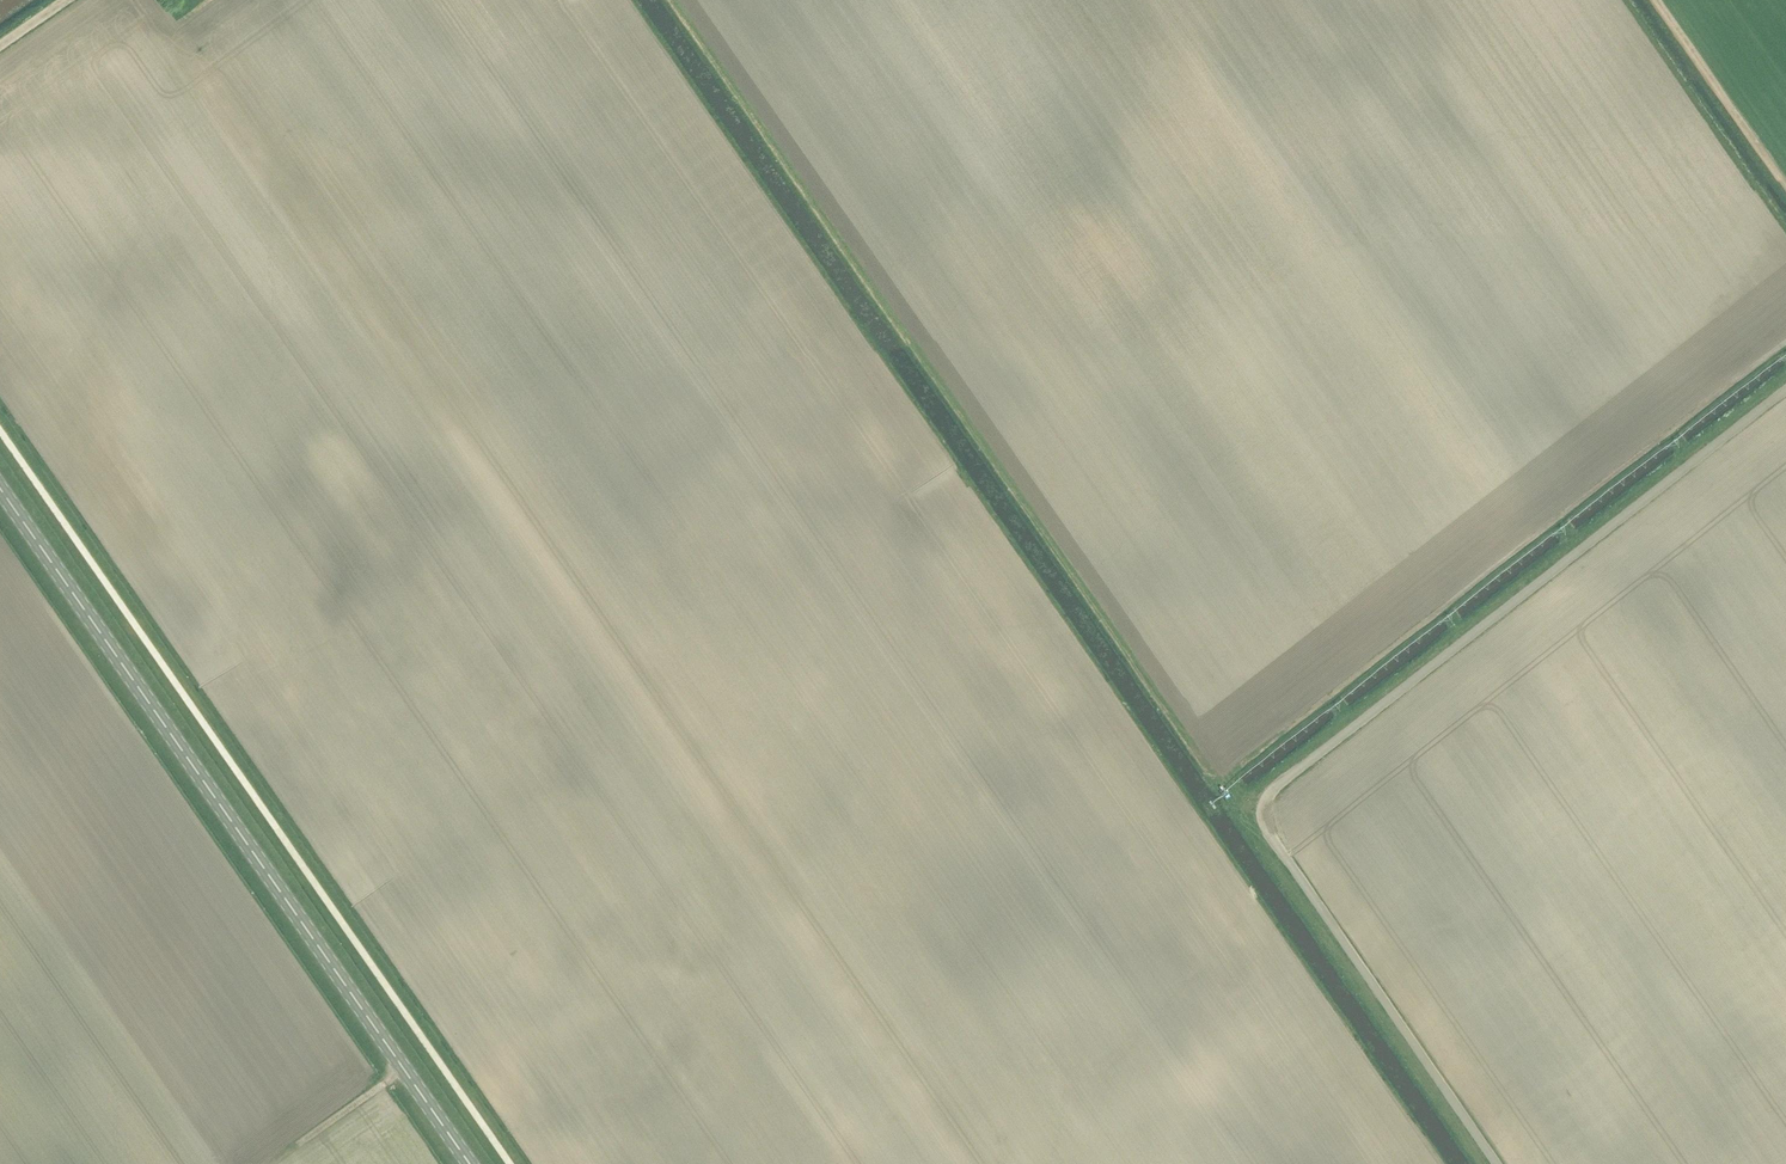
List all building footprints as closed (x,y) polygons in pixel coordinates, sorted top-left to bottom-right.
[(1596,501),(1569,519),(1575,527),(1601,509),(1596,501)] [(1435,627),(1438,633),(1446,628),(1443,622),(1435,627)]
